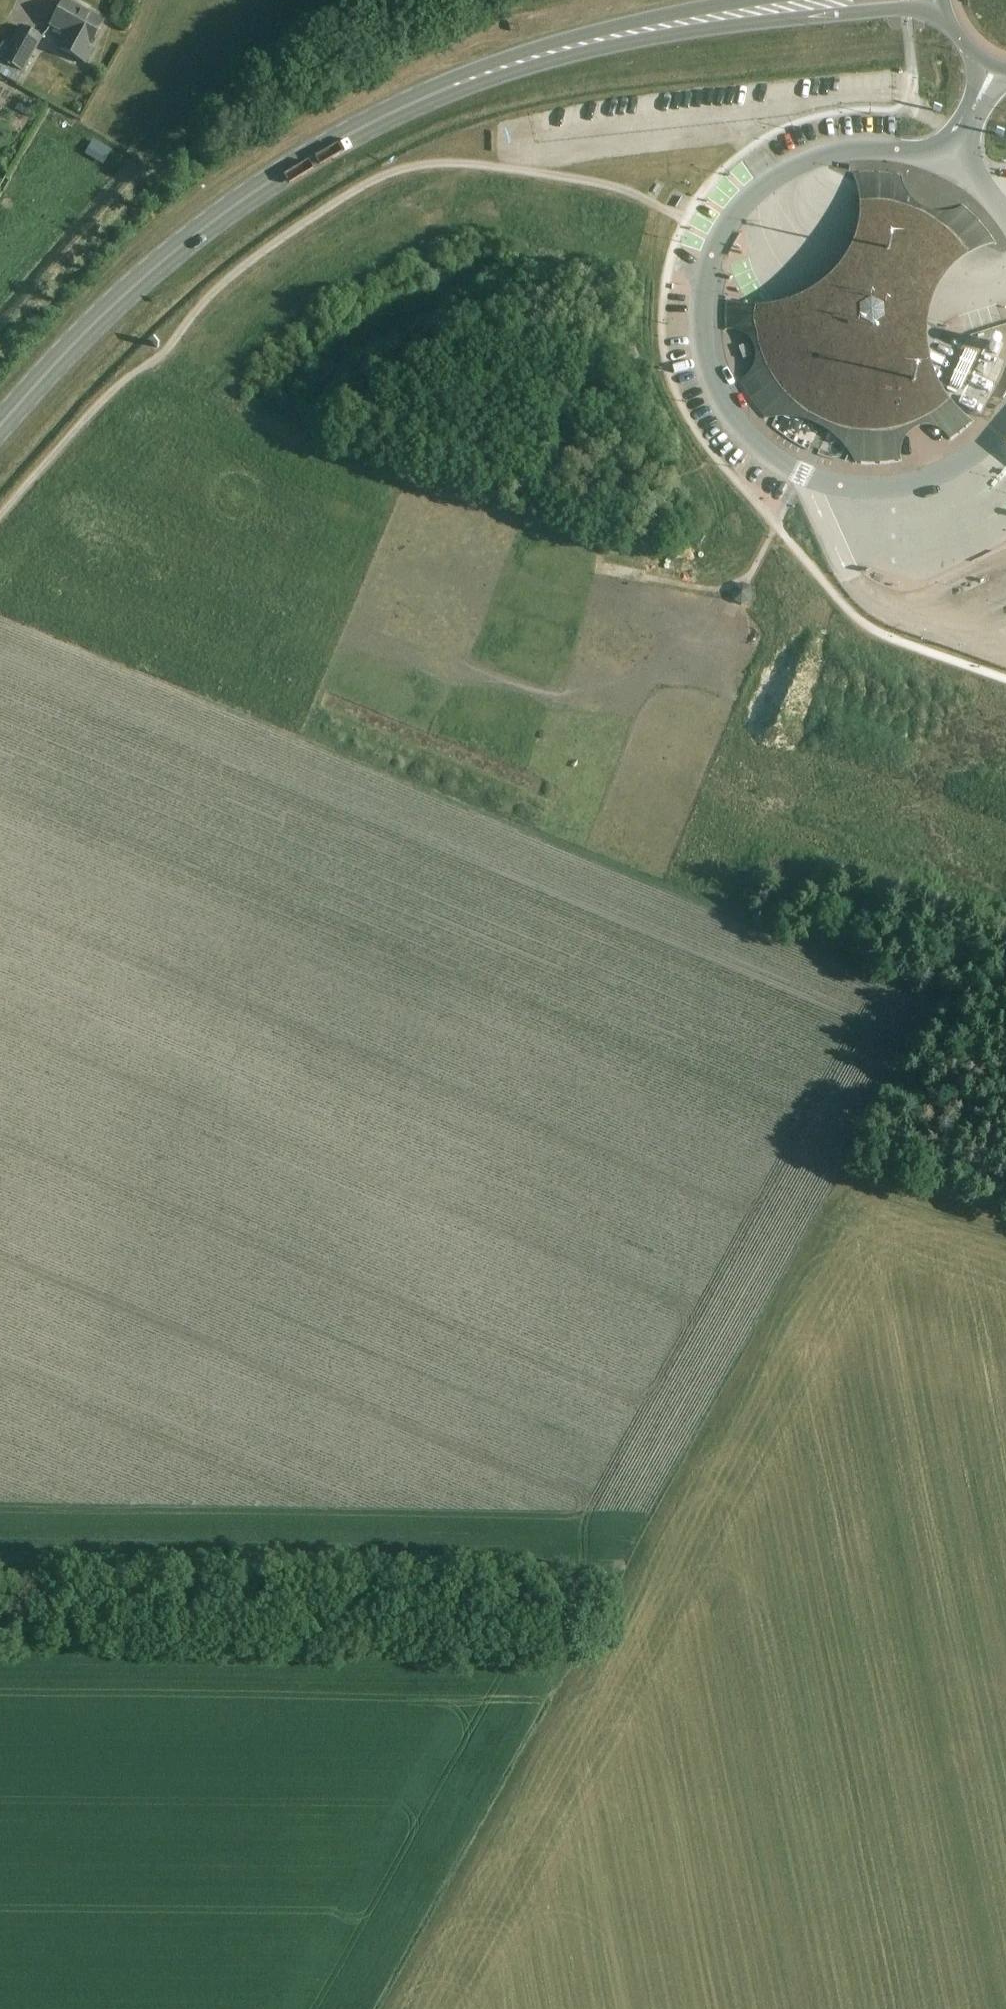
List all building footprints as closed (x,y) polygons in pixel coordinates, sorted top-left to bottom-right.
[(104,21),(66,0),(65,0),(51,26),(65,34),(58,48),(85,63),(93,48),(90,46),(104,21)] [(21,26),(2,61),(23,73),(42,38),(21,26)] [(743,378),(739,380),(750,401),(764,419),(778,417),(791,418),(804,420),(816,425),(823,429),(828,432),(838,440),(846,450),(853,462),(877,463),(899,460),(898,455),(898,450),(899,446),(901,442),(903,438),(906,434),(910,431),(914,429),(918,427),(922,426),(927,426),(931,426),(936,428),(940,430),(944,432),(947,436),(950,439),(973,421),(959,411),(947,400),(937,387),(930,372),(925,356),(923,340),(924,324),(927,307),(933,292),(942,278),(953,266),(966,256),(981,248),(997,243),(982,221),(964,204),(958,207),(952,210),(946,212),(939,212),(933,212),(926,210),(920,207),(915,204),(910,199),(906,194),(903,188),(901,182),(901,175),(878,171),(852,172),(857,187),(859,204),(858,220),(855,236),(849,251),(840,265),(829,278),(817,288),(803,296),(787,302),(771,305),(755,306),(738,303),(723,298),(723,330),(727,330),(732,330),(736,331),(740,333),(744,335),(747,338),(750,342),(752,346),(754,350),(754,354),(754,359),(753,363),(752,367),(749,371),(747,375),(743,378)] [(629,359),(637,358),(635,348),(628,349),(629,359)]
